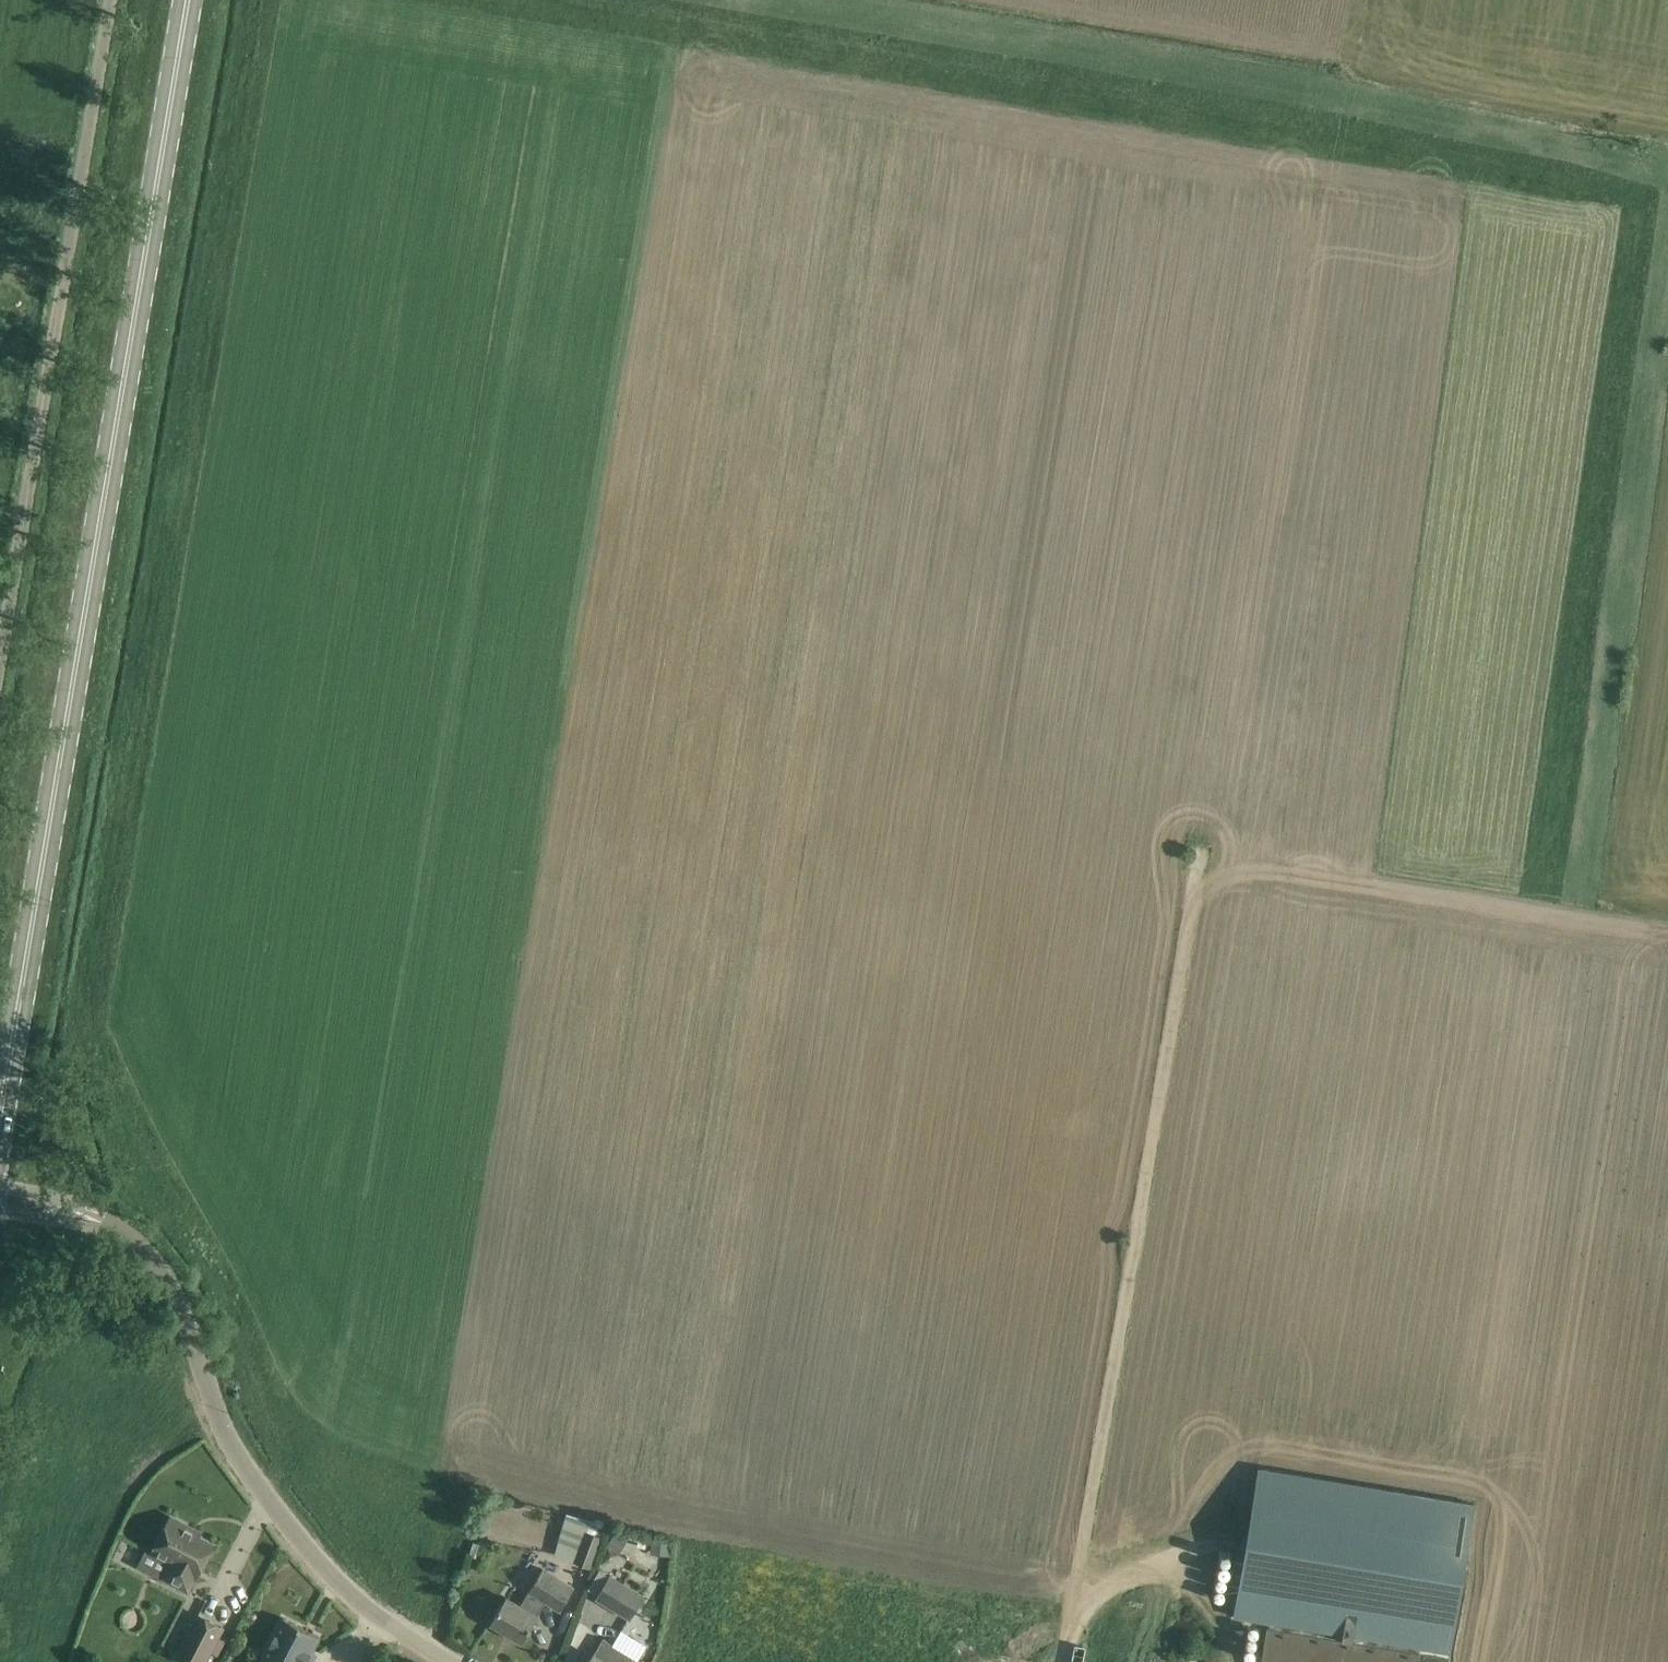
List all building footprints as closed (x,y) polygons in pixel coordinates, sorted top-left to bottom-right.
[(1263,1470),(1238,1617),(1450,1653),(1475,1505),(1263,1470)] [(201,1532),(171,1516),(151,1554),(169,1564),(162,1577),(188,1591),(195,1577),(196,1578),(214,1544),(198,1536),(201,1532)] [(590,1569),(607,1525),(585,1519),(581,1529),(585,1531),(573,1562),(590,1569)] [(650,1541),(650,1549),(669,1551),(670,1543),(650,1541)] [(522,1642),(533,1623),(538,1616),(537,1616),(546,1602),(560,1611),(574,1587),(542,1567),(518,1605),(506,1597),(502,1604),(491,1623),(522,1642)] [(599,1596),(598,1598),(631,1619),(645,1596),(611,1576),(611,1577),(599,1596)] [(226,1628),(197,1613),(174,1657),(183,1661),(208,1661),(226,1628)] [(260,1661),(312,1661),(316,1654),(312,1651),(319,1636),(284,1617),(260,1661)] [(1419,1653),(1267,1628),(1261,1661),(1420,1661),(1422,1654),(1419,1653)] [(590,1658),(588,1661),(630,1661),(633,1656),(603,1638),(594,1654),(593,1654),(590,1658)]
